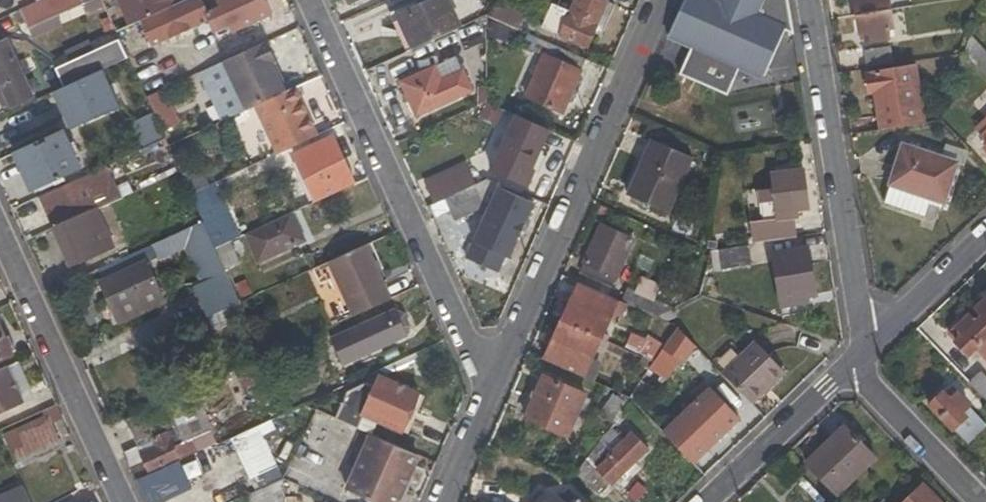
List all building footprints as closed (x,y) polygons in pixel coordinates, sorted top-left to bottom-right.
[(37,1),(20,8),(29,28),(93,0),(38,0),(37,1)] [(131,25),(141,20),(176,4),(174,0),(120,0),(131,25)] [(209,12),(204,0),(184,0),(176,4),(141,20),(152,46),(208,20),(213,31),(230,24),(233,32),(271,14),(265,0),(218,0),(221,6),(209,12)] [(394,15),(410,50),(461,27),(449,0),(427,0),(394,15)] [(595,28),(602,12),(606,2),(602,0),(575,0),(560,35),(587,47),(595,28)] [(691,45),(679,74),(723,94),(727,94),(738,67),(761,76),(782,28),(793,33),(787,0),(682,0),(667,35),(691,45)] [(856,17),(890,11),(889,0),(853,0),(856,17)] [(521,13),(497,2),(487,15),(515,28),(521,13)] [(886,28),(893,26),(890,11),(856,17),(860,42),(888,37),(886,28)] [(604,31),(610,15),(602,12),(595,28),(604,31)] [(213,31),(217,39),(233,32),(230,24),(213,31)] [(524,97),(563,113),(587,59),(532,35),(527,49),(543,56),(524,97)] [(6,38),(0,41),(0,85),(2,90),(0,92),(0,102),(5,102),(8,101),(10,107),(32,97),(6,38)] [(120,39),(55,68),(64,87),(74,82),(123,61),(128,58),(120,39)] [(223,63),(245,110),(256,105),(285,91),(271,62),(275,59),(267,42),(223,63)] [(891,46),(864,50),(867,68),(894,64),(891,46)] [(471,91),(455,56),(400,81),(417,116),(471,91)] [(86,107),(134,85),(123,61),(74,82),(86,107)] [(868,94),(874,94),(880,130),(923,123),(914,66),(865,73),(868,94)] [(87,110),(135,88),(134,85),(86,107),(87,110)] [(478,87),(477,107),(486,102),(486,86),(478,87)] [(256,105),(277,155),(316,137),(294,87),(285,91),(256,105)] [(140,118),(150,142),(163,136),(152,112),(140,118)] [(985,133),(985,118),(975,129),(982,137),(985,133)] [(531,170),(544,141),(510,127),(491,172),(527,187),(533,171),(531,170)] [(79,167),(62,131),(14,154),(30,189),(79,167)] [(668,213),(693,157),(650,138),(626,194),(668,213)] [(318,202),(345,189),(355,184),(335,139),(298,156),(318,202)] [(942,208),(957,164),(941,157),(903,145),(884,201),(924,216),(928,204),(942,208)] [(967,154),(945,146),(941,157),(957,164),(963,165),(967,154)] [(71,267),(115,247),(98,209),(123,197),(109,164),(38,197),(71,267)] [(750,221),(752,243),(797,236),(793,210),(809,206),(802,167),(770,173),(772,189),(760,191),(765,219),(750,221)] [(469,169),(428,187),(435,203),(445,199),(475,185),(469,169)] [(495,182),(487,179),(475,185),(445,199),(451,212),(456,221),(485,206),(480,195),(495,182)] [(534,203),(497,188),(487,208),(483,218),(503,227),(508,218),(525,225),(534,203)] [(432,221),(451,212),(445,199),(435,203),(426,208),(432,221)] [(212,200),(196,208),(202,222),(219,214),(212,200)] [(239,237),(227,211),(219,214),(231,241),(239,237)] [(257,261),(304,240),(292,213),(245,234),(257,261)] [(219,214),(202,222),(215,248),(231,241),(219,214)] [(612,287),(634,238),(600,223),(578,272),(612,287)] [(187,243),(182,231),(98,270),(103,281),(100,282),(118,322),(164,301),(146,262),(187,243)] [(231,241),(215,248),(226,272),(241,265),(231,241)] [(328,262),(352,316),(391,298),(367,244),(328,262)] [(712,248),(713,267),(750,265),(749,246),(712,248)] [(809,246),(771,252),(779,304),(808,299),(817,298),(809,246)] [(226,272),(193,286),(207,317),(239,302),(226,272)] [(617,299),(576,282),(560,318),(601,337),(617,299)] [(620,300),(657,317),(671,308),(625,288),(620,300)] [(978,318),(985,327),(985,297),(973,309),(981,316),(978,318)] [(779,308),(809,304),(808,299),(779,304),(779,308)] [(245,315),(239,302),(207,317),(213,330),(245,315)] [(420,330),(414,315),(349,344),(355,359),(420,330)] [(948,334),(968,353),(971,350),(985,337),(985,327),(978,318),(974,323),(966,316),(948,334)] [(601,337),(560,318),(542,358),(584,377),(601,337)] [(0,328),(0,360),(12,354),(0,328)] [(631,332),(624,347),(653,361),(665,346),(666,343),(648,334),(645,338),(631,332)] [(985,367),(985,337),(971,350),(985,367)] [(755,342),(722,372),(752,403),(785,372),(755,342)] [(673,351),(665,346),(653,361),(662,367),(673,351)] [(236,369),(246,393),(275,380),(271,372),(264,356),(236,369)] [(290,379),(284,366),(273,371),(281,390),(293,385),(290,379)] [(22,401),(6,367),(0,370),(0,412),(22,401)] [(969,383),(985,402),(985,377),(980,370),(969,383)] [(346,391),(334,418),(359,429),(365,416),(402,432),(419,392),(379,375),(375,385),(368,381),(346,391)] [(585,393),(543,375),(525,418),(567,436),(585,393)] [(740,417),(710,385),(661,431),(686,457),(699,444),(705,450),(740,417)] [(928,406),(968,445),(985,426),(985,425),(949,386),(928,406)] [(136,446),(123,452),(136,480),(198,451),(193,439),(212,430),(193,388),(124,420),(136,446)] [(599,415),(610,423),(625,402),(614,394),(599,415)] [(51,423),(63,418),(57,405),(42,412),(45,416),(5,434),(18,462),(59,444),(51,423)] [(843,427),(804,463),(836,496),(875,459),(843,427)] [(608,452),(597,441),(578,468),(602,492),(648,448),(632,430),(608,452)] [(375,501),(397,501),(418,454),(370,433),(346,489),(375,501)] [(699,444),(686,457),(692,463),(705,450),(699,444)] [(284,478),(271,484),(271,501),(284,501),(284,478)] [(922,484),(903,501),(939,501),(922,484)] [(23,486),(0,497),(0,501),(30,501),(23,486)] [(566,486),(557,496),(552,491),(542,501),(585,501),(566,486)]
